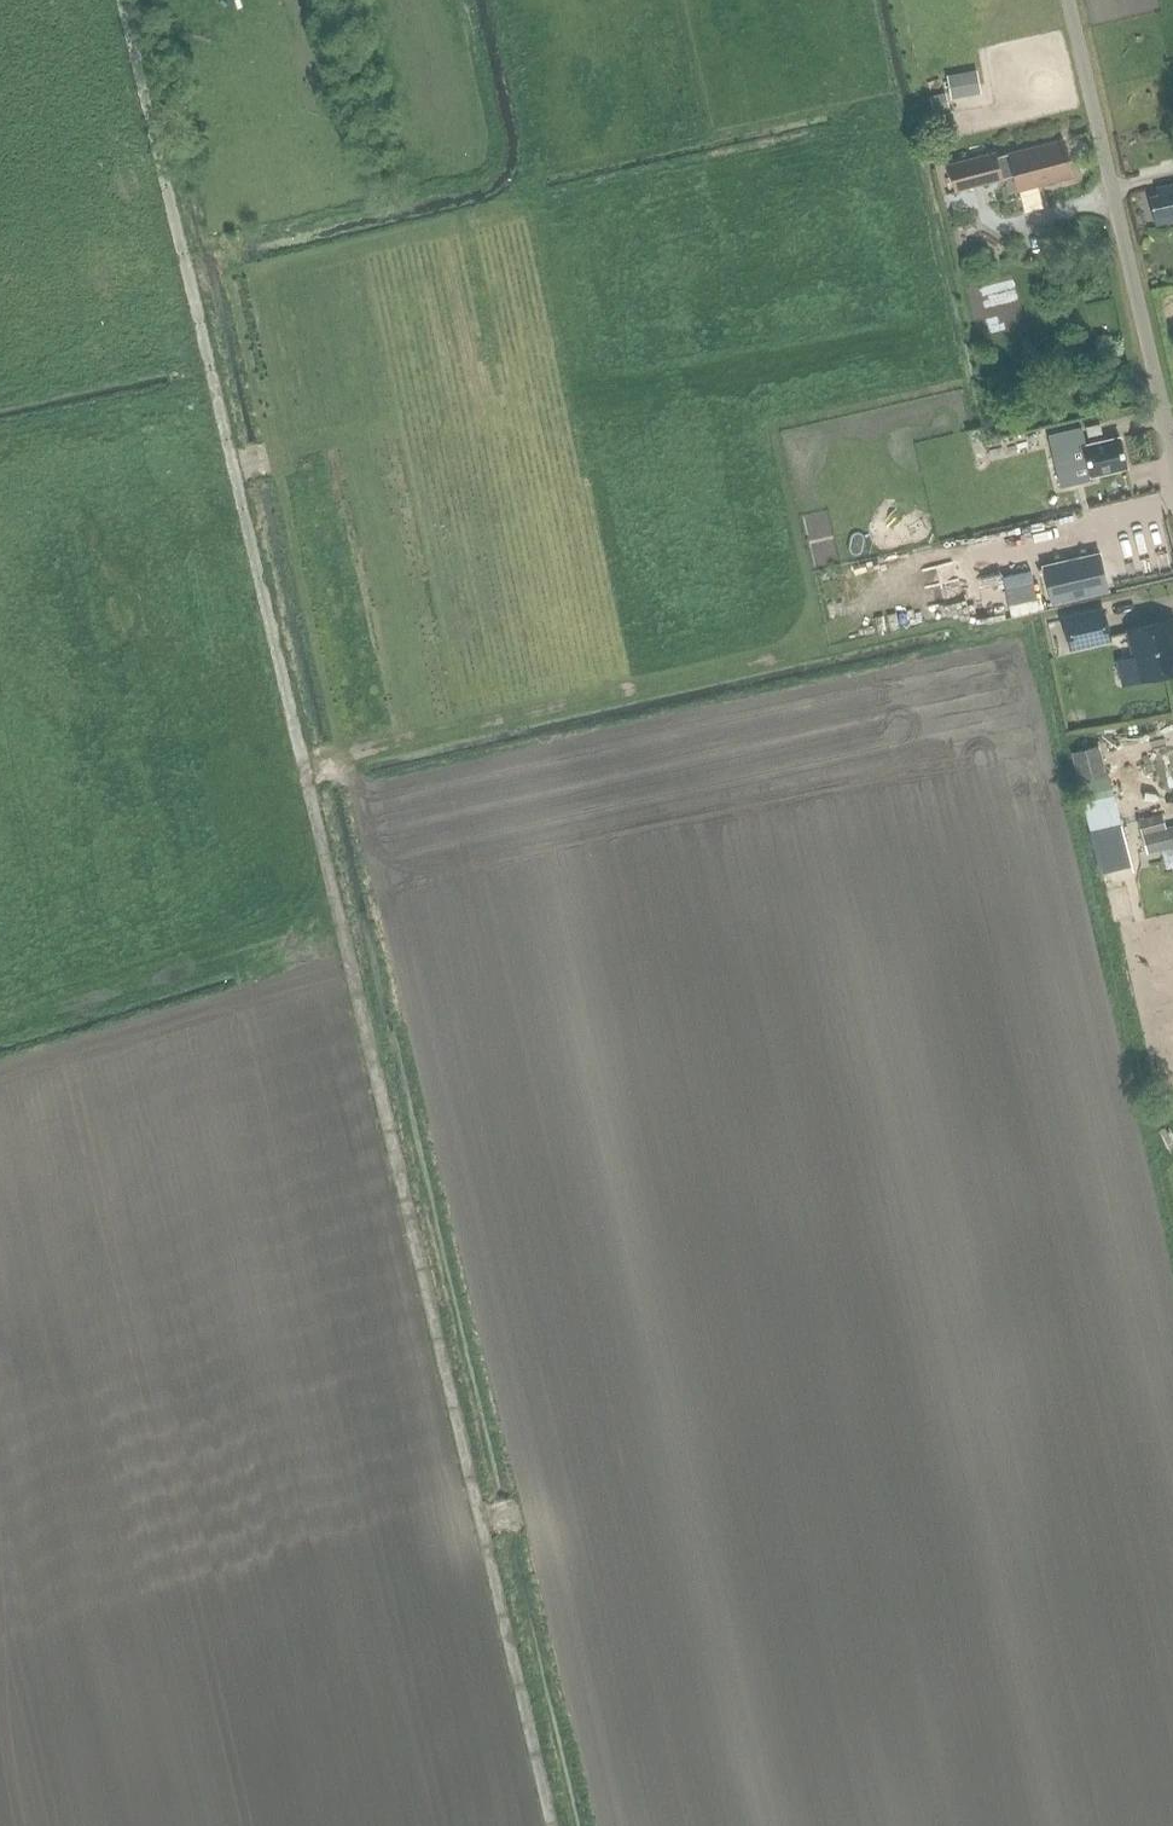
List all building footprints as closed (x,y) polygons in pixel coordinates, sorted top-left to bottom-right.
[(951,95),(981,89),(977,71),(947,77),(951,95)] [(946,93),(931,97),(934,112),(949,109),(946,93)] [(1014,173),(1018,187),(1018,191),(1073,177),(1064,140),(997,157),(996,152),(948,165),(955,191),(1003,179),(1002,176),(1014,173)] [(1170,187),(1157,190),(1158,197),(1150,199),(1156,227),(1172,224),(1172,187),(1170,187)] [(1081,428),(1050,435),(1061,487),(1092,480),(1091,476),(1085,446),(1081,428)] [(1091,476),(1127,468),(1120,438),(1085,446),(1091,476)] [(1100,552),(1041,566),(1050,607),(1110,593),(1100,552)] [(1031,572),(1004,578),(1009,605),(1037,598),(1031,572)] [(1068,650),(1110,640),(1102,607),(1061,616),(1068,650)] [(1128,630),(1134,657),(1138,656),(1144,680),(1172,673),(1172,620),(1128,630)] [(1099,746),(1071,752),(1078,781),(1105,774),(1099,746)] [(1167,828),(1164,817),(1139,822),(1147,852),(1172,846),(1172,827),(1167,828)] [(1121,826),(1112,828),(1094,833),(1104,873),(1131,866),(1121,826)]
